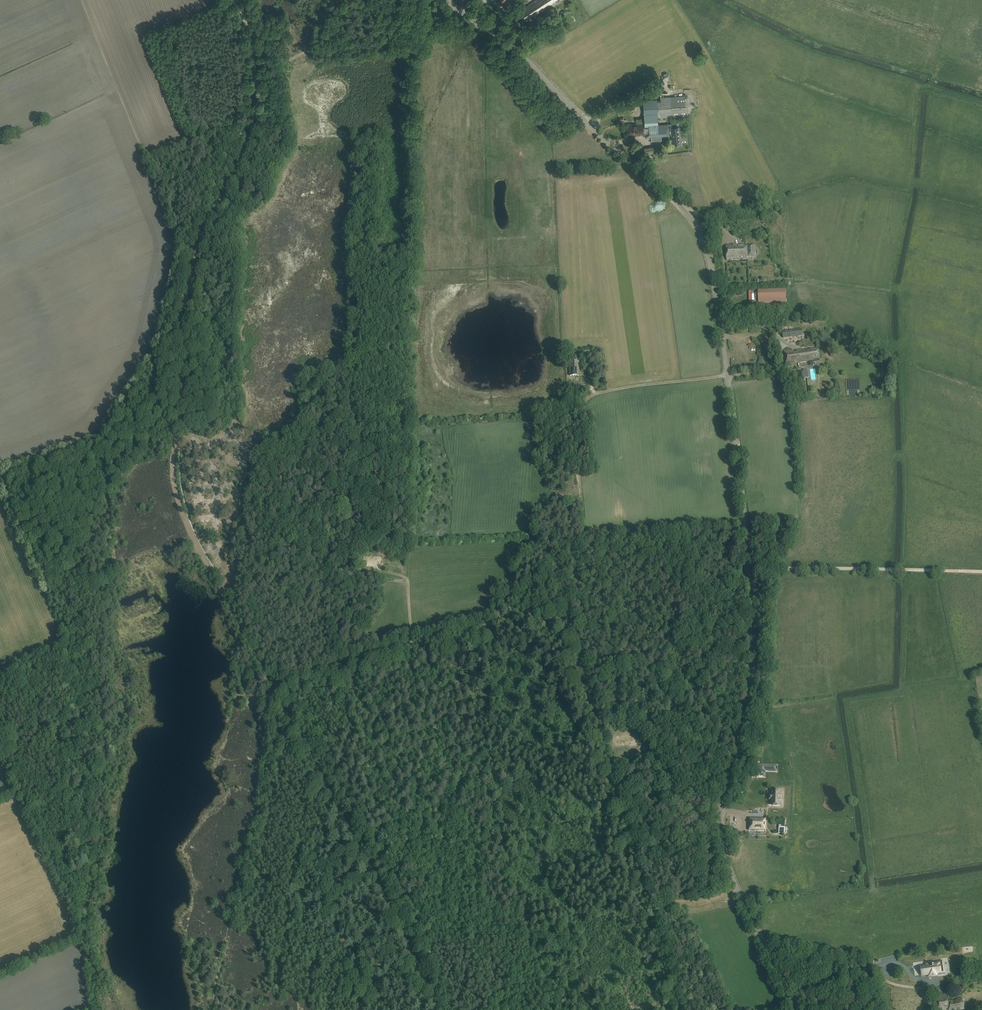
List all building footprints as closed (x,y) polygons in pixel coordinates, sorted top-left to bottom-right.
[(519,11),(526,21),(531,17),(530,16),(533,15),(534,16),(545,8),(545,7),(548,4),(549,5),(551,4),(551,3),(556,0),(536,0),(519,11)] [(551,12),(538,20),(543,28),(557,20),(551,12)] [(658,126),(658,125),(657,118),(685,116),(684,96),(656,98),(656,102),(643,103),(645,127),(647,127),(658,126)] [(648,133),(647,127),(645,127),(642,127),(642,124),(632,125),(632,126),(627,126),(627,134),(634,134),(634,135),(639,135),(639,134),(648,133)] [(671,128),(672,128),(672,124),(668,124),(658,125),(658,126),(658,136),(669,136),(669,135),(671,135),(671,128)] [(658,126),(647,127),(648,133),(649,133),(649,136),(651,136),(652,141),(658,141),(658,136),(658,126)] [(678,127),(672,128),(671,128),(671,135),(673,145),(681,144),(680,138),(678,127)] [(645,159),(654,158),(654,147),(645,147),(645,159)] [(726,245),(727,260),(748,259),(748,257),(755,257),(754,246),(745,246),(745,245),(743,245),(726,245)] [(759,304),(787,303),(786,289),(758,290),(759,304)] [(802,329),(783,332),(783,338),(803,335),(802,329)] [(811,350),(811,348),(805,349),(805,351),(802,351),(802,350),(796,350),(796,353),(793,354),(792,351),(785,352),(786,364),(813,360),(813,359),(819,358),(818,349),(811,350)] [(570,375),(579,375),(579,361),(570,362),(570,375)] [(805,370),(804,369),(797,370),(798,374),(799,374),(800,381),(805,380),(805,377),(807,377),(806,370),(805,370)] [(379,552),(366,552),(366,563),(378,563),(378,556),(379,556),(379,552)] [(825,742),(827,751),(834,750),(832,741),(825,742)] [(779,795),(779,790),(771,790),(771,795),(769,795),(769,799),(771,799),(771,804),(779,804),(779,799),(780,799),(780,795),(779,795)] [(765,830),(766,819),(749,818),(749,822),(751,822),(751,826),(749,826),(749,830),(765,830)] [(939,962),(938,962),(926,964),(926,966),(921,967),(922,976),(928,975),(929,977),(937,976),(936,974),(940,973),(941,973),(939,962)] [(946,995),(936,997),(937,1002),(934,1002),(935,1009),(946,1009),(948,1009),(957,1009),(964,1009),(962,998),(957,999),(957,1000),(947,1002),(946,995)]
